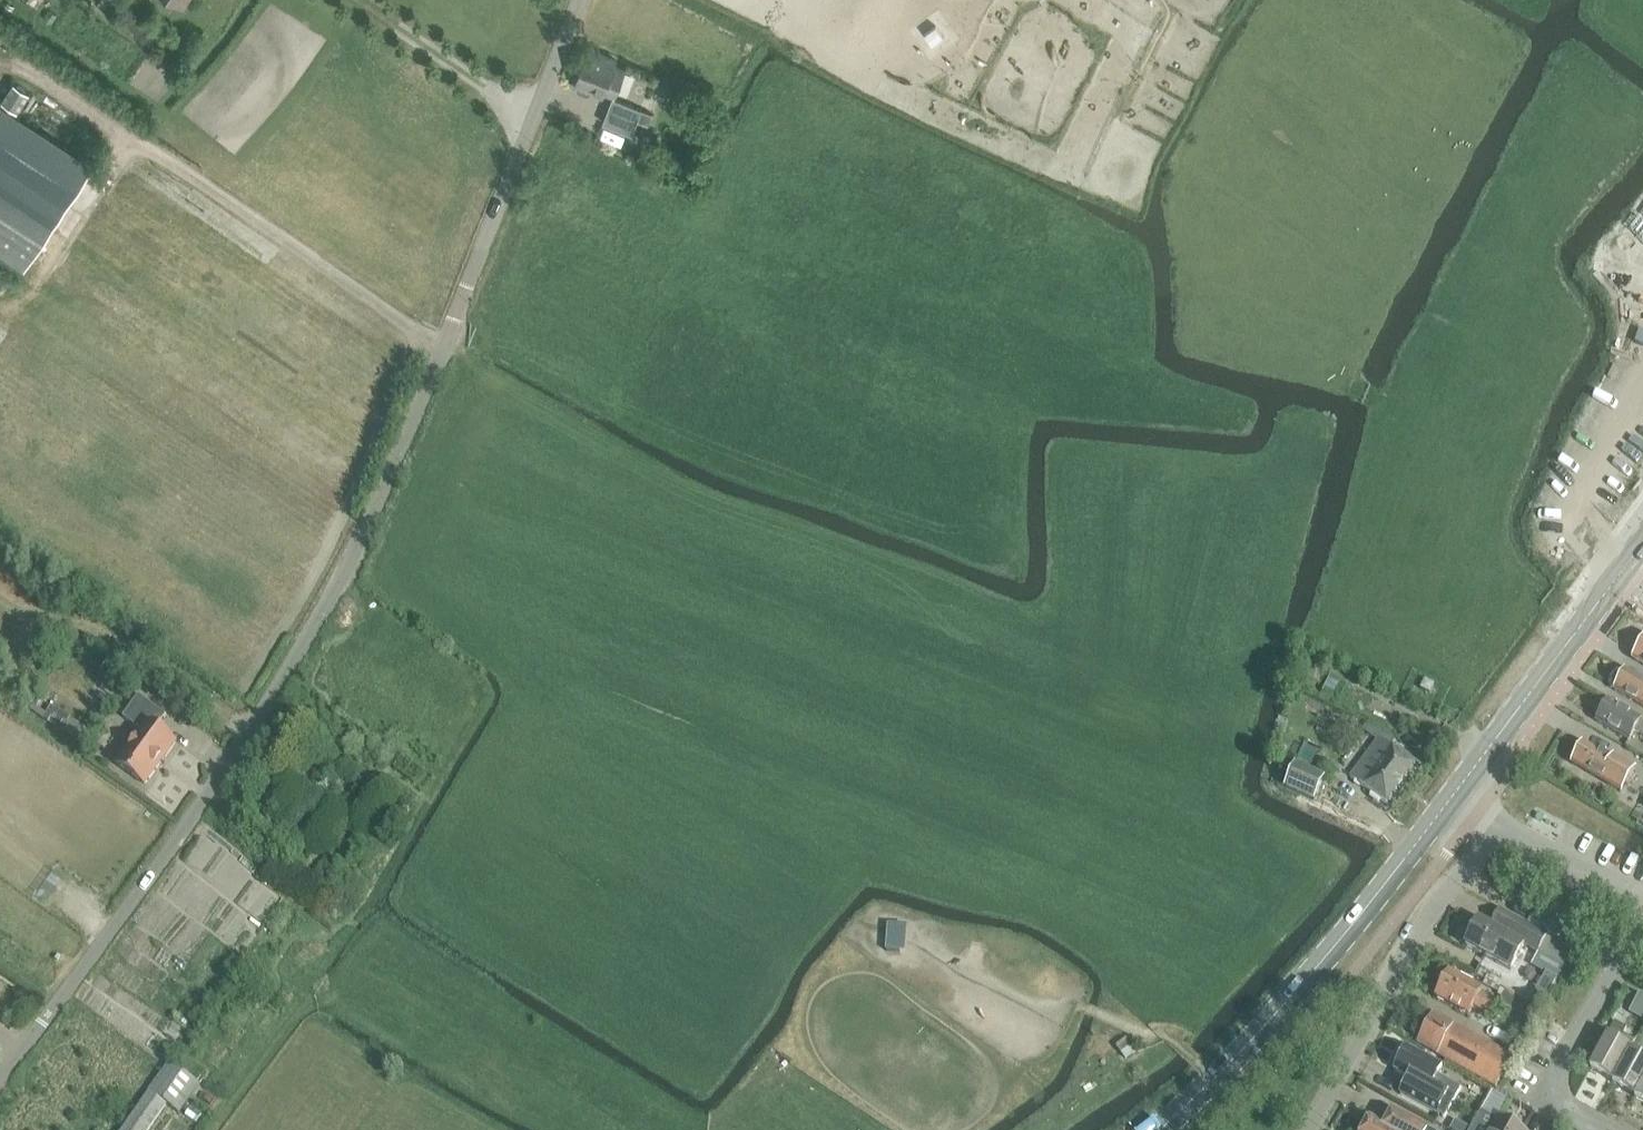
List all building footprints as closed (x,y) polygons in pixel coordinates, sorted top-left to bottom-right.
[(606,91),(616,94),(626,68),(587,53),(577,80),(579,81),(578,84),(579,87),(589,90),(592,89),(593,86),(606,91)] [(641,108),(612,97),(602,122),(632,134),(637,119),(648,123),(651,114),(641,110),(641,108)] [(0,104),(0,190),(54,226),(94,165),(1,103),(0,104)] [(24,270),(54,226),(0,190),(0,254),(24,270)] [(1635,658),(1642,663),(1642,644),(1635,658)] [(1615,680),(1615,684),(1617,688),(1616,690),(1642,705),(1642,681),(1627,671),(1626,673),(1621,673),(1618,675),(1615,680)] [(1427,680),(1423,688),(1432,693),(1435,684),(1427,680)] [(140,731),(116,764),(144,784),(175,742),(156,729),(166,715),(138,695),(122,717),(140,731)] [(1598,722),(1631,741),(1637,731),(1642,734),(1642,721),(1609,701),(1598,722)] [(71,719),(63,731),(79,741),(87,729),(71,719)] [(1393,747),(1378,738),(1349,776),(1365,787),(1386,805),(1416,765),(1393,747)] [(1573,764),(1615,788),(1622,792),(1636,769),(1616,756),(1614,761),(1585,743),(1573,764)] [(1314,802),(1326,776),(1295,762),(1284,788),(1314,802)] [(1490,925),(1480,920),(1465,946),(1497,964),(1511,971),(1524,947),(1537,953),(1531,964),(1553,976),(1569,948),(1499,909),(1490,925)] [(1451,974),(1437,999),(1469,1017),(1474,1007),(1497,1020),(1504,1007),(1482,994),(1483,992),(1451,974)] [(1538,988),(1530,1003),(1540,1008),(1547,994),(1538,988)] [(1505,991),(1499,1002),(1532,1019),(1538,1008),(1505,991)] [(1432,1014),(1419,1037),(1438,1048),(1435,1054),(1496,1087),(1512,1059),(1432,1014)] [(1615,1081),(1614,1084),(1632,1051),(1620,1044),(1628,1030),(1616,1023),(1591,1068),(1615,1081)] [(1114,1045),(1124,1058),(1135,1050),(1126,1037),(1114,1045)] [(1632,1051),(1614,1084),(1636,1096),(1642,1083),(1642,1060),(1642,1059),(1642,1057),(1642,1053),(1634,1047),(1632,1051)] [(1444,1118),(1460,1089),(1437,1076),(1442,1067),(1407,1048),(1395,1071),(1408,1078),(1399,1094),(1444,1118)] [(167,1105),(178,1113),(199,1084),(169,1062),(148,1091),(121,1129),(149,1129),(167,1105)] [(1393,1111),(1385,1127),(1370,1119),(1366,1126),(1361,1127),(1359,1129),(1429,1129),(1393,1111)] [(1497,1119),(1491,1129),(1518,1129),(1497,1119)]
